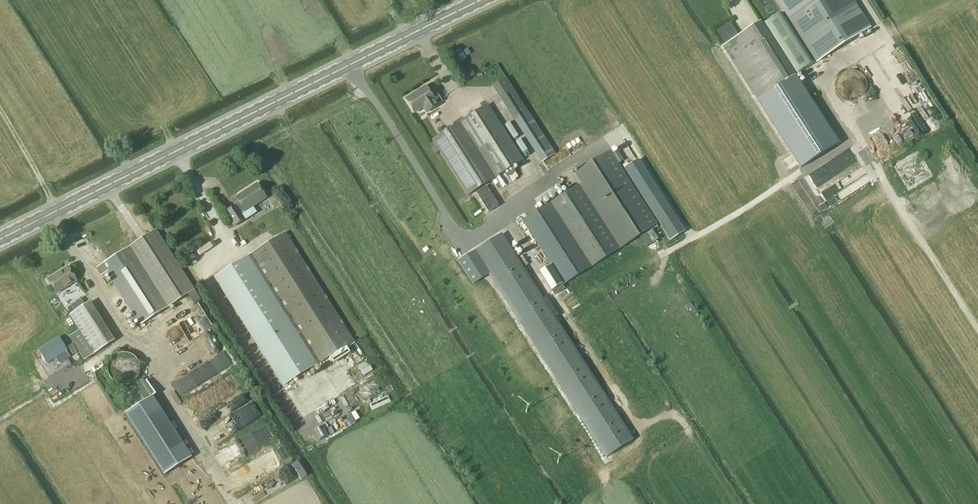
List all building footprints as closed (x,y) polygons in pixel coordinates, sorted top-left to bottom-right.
[(853,0),(776,0),(783,10),(816,63),(871,28),(853,0)] [(780,14),(762,26),(794,76),(813,64),(780,14)] [(758,100),(794,76),(762,26),(761,24),(760,23),(739,36),(725,45),(723,46),(758,100)] [(734,29),(721,38),(725,45),(739,36),(734,29)] [(460,50),(454,54),(459,63),(465,59),(460,50)] [(505,78),(492,87),(541,164),(555,156),(554,154),(532,120),(527,113),(505,79),(505,78)] [(795,78),(759,101),(771,120),(800,164),(836,141),(795,78)] [(425,87),(405,100),(414,113),(423,108),(426,113),(437,106),(435,103),(440,99),(433,89),(428,92),(425,87)] [(467,196),(523,160),(487,105),(432,141),(467,196)] [(577,186),(550,204),(590,268),(631,242),(639,237),(639,236),(645,233),(648,231),(657,225),(618,165),(612,156),(610,152),(571,176),(577,186)] [(617,152),(612,156),(618,165),(623,161),(617,152)] [(236,207),(236,206),(226,213),(234,226),(244,220),(241,214),(245,211),(245,212),(266,198),(257,184),(236,198),(240,204),(236,207)] [(659,193),(644,203),(657,222),(670,241),(685,232),(659,193)] [(101,276),(107,273),(140,326),(195,290),(156,230),(96,268),(101,276)] [(353,340),(285,233),(214,277),(281,385),(353,340)] [(475,250),(606,457),(633,440),(502,233),(475,250)] [(551,291),(563,283),(551,264),(539,272),(551,291)] [(56,294),(77,281),(68,267),(48,280),(56,294)] [(80,300),(70,306),(74,311),(84,305),(80,300)] [(69,314),(80,330),(95,354),(116,341),(91,301),(69,314)] [(71,336),(69,337),(84,360),(95,354),(80,330),(71,336)] [(67,350),(59,338),(38,350),(46,363),(67,350)] [(152,397),(125,415),(174,493),(202,474),(152,397)]
